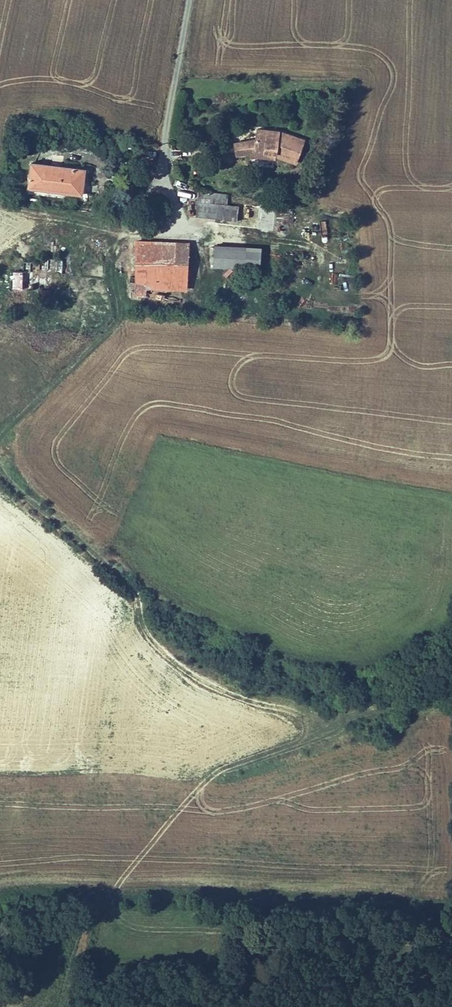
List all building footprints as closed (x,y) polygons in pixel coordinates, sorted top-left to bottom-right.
[(295,151),(274,146),(272,155),(252,155),(251,168),(263,169),(270,169),(289,174),(288,176),(310,185),(319,162),(295,151)] [(93,188),(95,174),(39,167),(36,193),(77,198),(78,186),(93,188)] [(289,174),(270,169),(263,169),(263,176),(271,176),(286,180),(289,174)] [(202,223),(267,232),(269,215),(237,211),(238,201),(233,200),(233,201),(219,199),(217,209),(204,208),(202,223)] [(193,301),(195,253),(153,251),(153,262),(141,262),(140,286),(131,286),(130,303),(151,303),(151,299),(193,301)] [(141,251),(141,262),(153,262),(153,251),(141,251)] [(254,257),(222,255),(220,278),(252,280),(254,257)] [(42,272),(61,273),(62,259),(43,258),(42,272)] [(21,290),(22,272),(11,272),(11,289),(21,290)]
